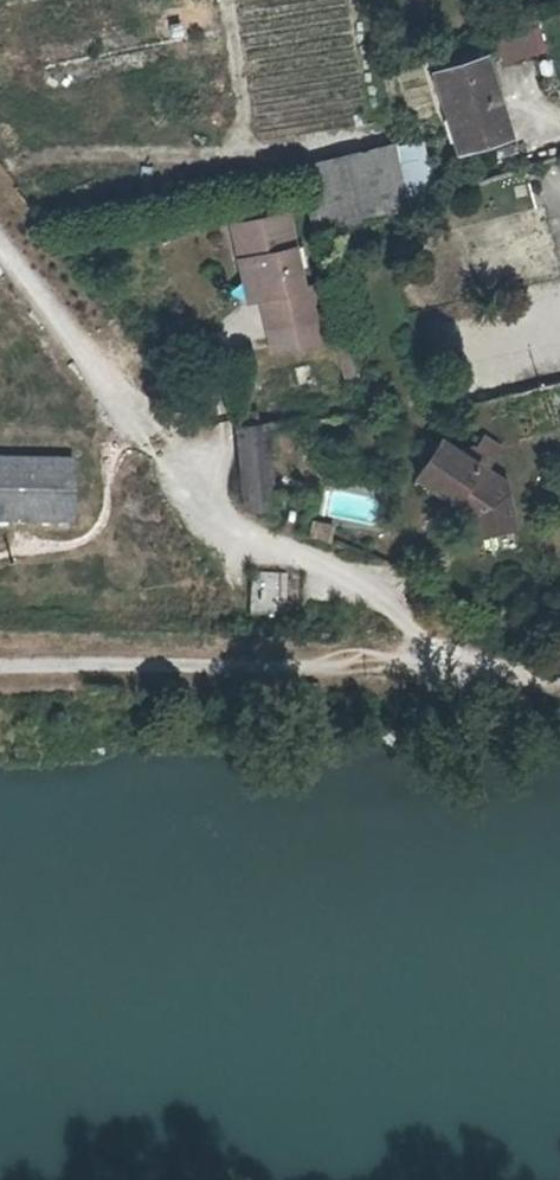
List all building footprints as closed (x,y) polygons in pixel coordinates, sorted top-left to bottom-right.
[(493,40),(503,67),(548,49),(537,23),(493,40)] [(64,47),(45,51),(51,81),(71,76),(64,47)] [(504,136),(481,60),(432,76),(457,151),(504,136)] [(356,154),(376,216),(406,206),(395,147),(356,154)] [(321,233),(376,216),(356,154),(307,163),(309,178),(321,233)] [(247,255),(256,297),(262,328),(312,319),(307,287),(298,288),(284,212),(228,223),(234,258),(247,255)] [(242,300),(256,297),(247,255),(234,258),(242,300)] [(262,328),(266,352),(317,342),(312,319),(262,328)] [(345,340),(333,342),(340,375),(352,374),(345,340)] [(275,518),(270,421),(239,421),(246,507),(275,518)] [(474,502),(475,515),(477,533),(513,526),(504,479),(483,466),(489,457),(470,444),(457,449),(438,437),(413,475),(441,494),(446,484),(474,502)] [(72,524),(71,461),(0,459),(0,522),(72,524)] [(441,494),(475,515),(474,502),(446,484),(441,494)] [(250,571),(248,614),(285,615),(286,572),(250,571)]
